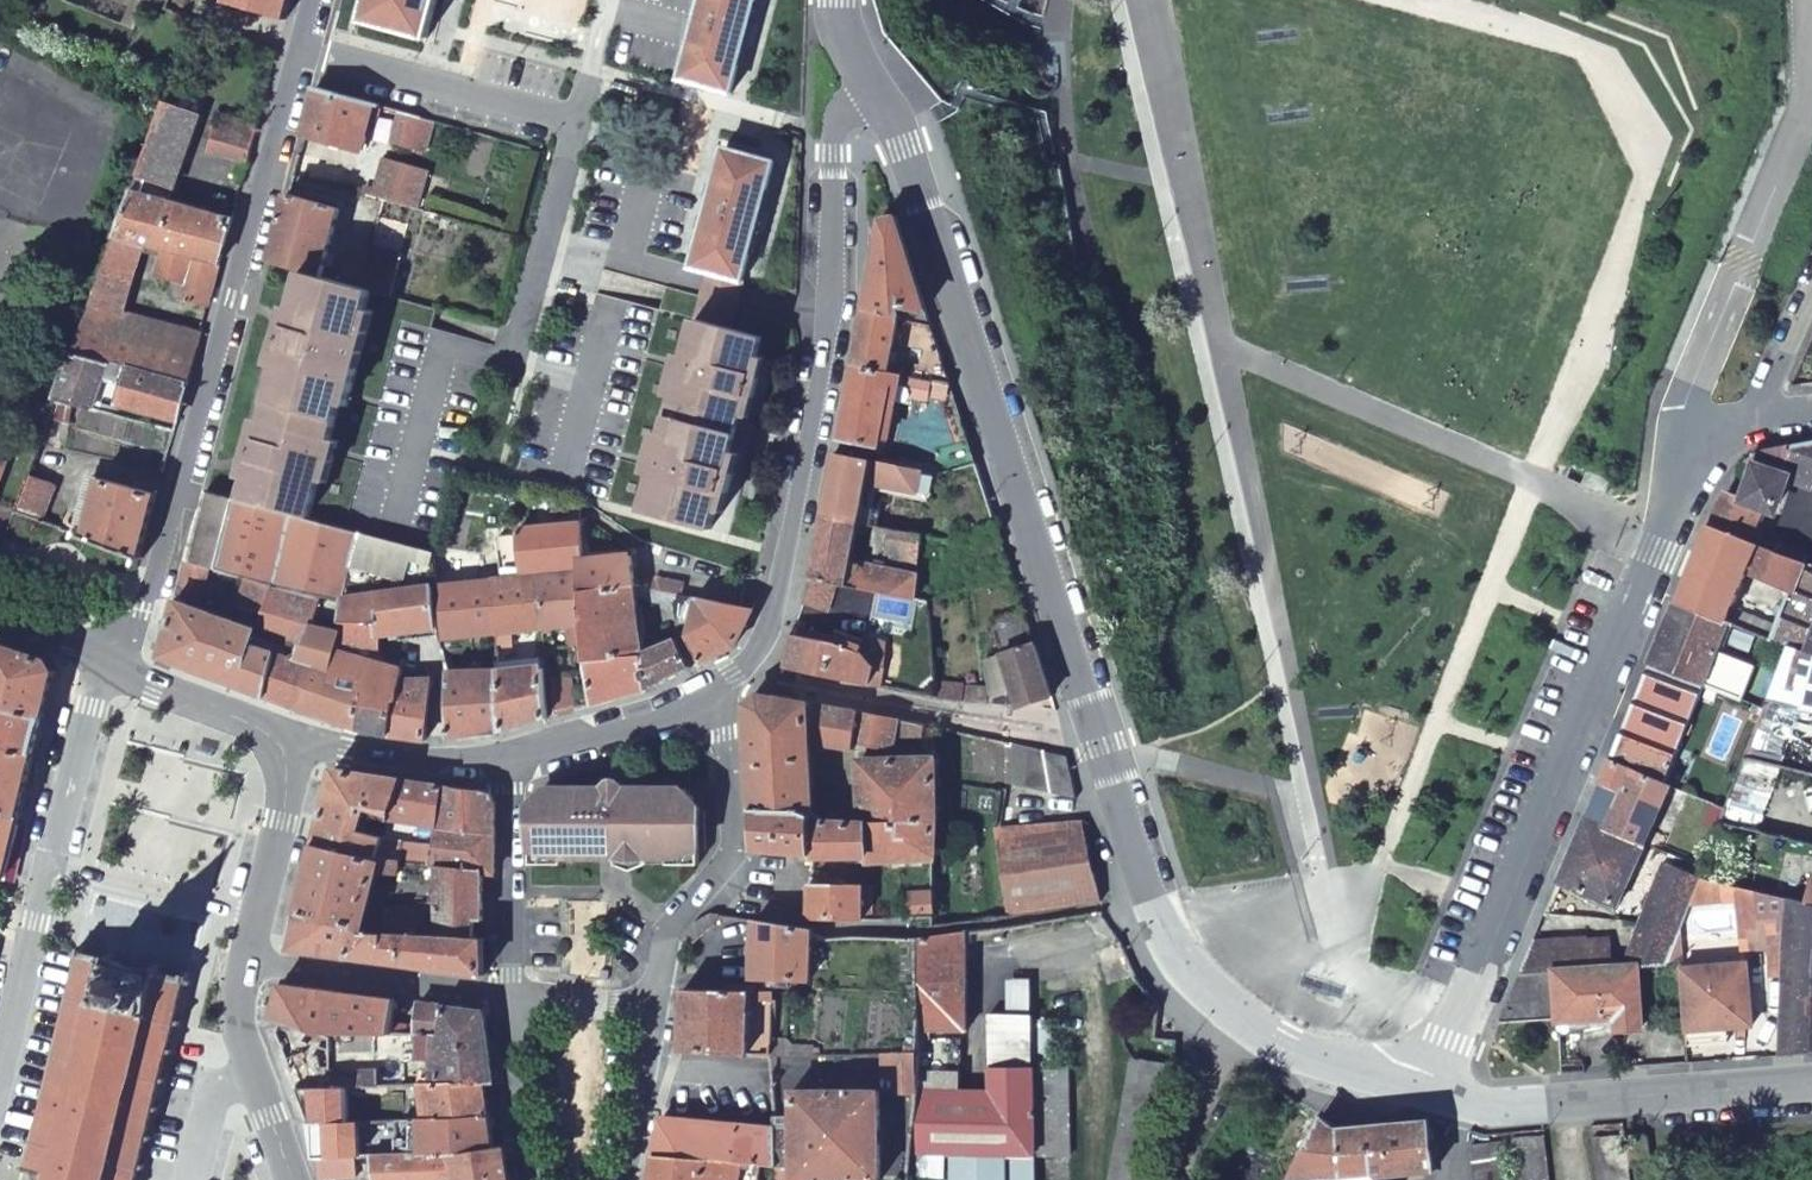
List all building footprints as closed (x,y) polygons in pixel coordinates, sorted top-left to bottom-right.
[(291,0),(243,0),(286,17),(291,0)] [(424,32),(433,0),(369,0),(365,17),(424,32)] [(678,75),(727,88),(751,0),(698,0),(678,75)] [(362,97),(317,85),(303,137),(361,151),(371,113),(377,114),(380,102),(362,97)] [(178,107),(164,102),(114,239),(146,247),(163,252),(218,267),(230,221),(167,203),(197,114),(178,107)] [(421,112),(400,107),(392,138),(413,144),(421,112)] [(432,115),(421,112),(413,144),(424,147),(432,115)] [(246,163),(257,124),(218,114),(207,151),(246,163)] [(771,161),(723,147),(691,264),(708,269),(741,278),(771,161)] [(366,187),(365,194),(369,195),(393,202),(412,207),(417,207),(426,170),(384,159),(376,189),(366,187)] [(287,193),(269,261),(305,270),(321,274),(338,207),(287,193)] [(406,227),(412,207),(393,202),(369,195),(363,216),(406,227)] [(880,215),(864,304),(899,312),(899,316),(929,322),(896,215),(880,215)] [(114,239),(89,304),(123,313),(146,247),(114,239)] [(207,306),(218,267),(163,252),(156,275),(175,280),(170,296),(207,306)] [(340,261),(337,279),(362,285),(367,268),(340,261)] [(367,268),(362,285),(371,288),(386,292),(391,275),(367,268)] [(736,293),(741,278),(708,269),(704,284),(696,317),(728,325),(736,293)] [(269,402),(335,420),(371,288),(362,285),(337,279),(321,274),(305,270),(291,321),(284,319),(272,363),(279,366),(269,402)] [(89,304),(72,353),(186,385),(200,332),(123,313),(89,304)] [(931,375),(947,378),(929,322),(899,316),(899,312),(864,304),(853,362),(931,375)] [(670,414),(743,434),(764,356),(757,354),(762,335),(728,325),(696,317),(670,414)] [(186,385),(72,353),(54,400),(91,410),(94,398),(177,420),(186,385)] [(853,362),(838,440),(879,447),(893,378),(911,381),(910,387),(928,391),(931,375),(853,362)] [(243,497),(308,514),(335,420),(269,402),(264,419),(257,417),(241,476),(248,478),(243,497)] [(743,434),(670,414),(645,510),(710,528),(716,509),(723,511),(743,434)] [(973,460),(964,433),(931,443),(939,469),(973,460)] [(1811,484),(1811,440),(1792,441),(1779,473),(1811,484)] [(1764,510),(1779,473),(1761,466),(1767,447),(1756,450),(1745,458),(1753,462),(1742,494),(1727,489),(1705,527),(1739,540),(1752,507),(1764,510)] [(918,492),(923,470),(835,452),(823,515),(918,533),(923,513),(863,501),(868,484),(918,492)] [(139,561),(157,494),(101,476),(81,541),(139,561)] [(24,481),(11,517),(42,528),(55,490),(24,481)] [(243,497),(207,489),(187,561),(208,566),(247,575),(275,582),(338,597),(343,596),(360,528),(344,524),(308,514),(243,497)] [(927,534),(918,533),(823,515),(811,579),(833,584),(913,601),(927,534)] [(569,563),(568,554),(570,554),(567,543),(565,523),(565,521),(503,527),(506,547),(467,552),(469,569),(494,565),(495,573),(531,568),(569,563)] [(1785,591),(1797,562),(1739,540),(1705,527),(1673,604),(1723,624),(1742,576),(1785,591)] [(428,582),(437,547),(375,532),(360,528),(343,596),(338,597),(337,622),(337,626),(365,623),(366,630),(428,620),(423,583),(428,582)] [(571,589),(625,579),(621,547),(570,554),(568,554),(569,563),(571,589)] [(208,566),(187,561),(161,657),(243,691),(260,629),(275,582),(247,575),(241,598),(251,601),(246,616),(198,604),(208,566)] [(1797,562),(1785,591),(1764,641),(1781,647),(1800,654),(1811,625),(1811,567),(1797,562)] [(535,615),(573,610),(571,589),(569,563),(531,568),(535,615)] [(487,621),(535,615),(531,568),(495,573),(480,575),(487,621)] [(655,573),(652,585),(676,590),(681,592),(684,580),(655,573)] [(480,575),(428,582),(435,628),(487,621),(480,575)] [(583,662),(639,649),(637,638),(628,590),(648,598),(677,603),(676,590),(652,585),(625,579),(571,589),(573,610),(583,662)] [(809,587),(801,605),(836,613),(838,604),(830,603),(833,584),(811,579),(809,587)] [(337,622),(338,597),(275,582),(260,629),(243,691),(299,714),(314,669),(292,661),(304,626),(309,614),(337,622)] [(688,626),(700,657),(734,641),(752,606),(694,594),(688,626)] [(1723,624),(1673,604),(1649,665),(1697,685),(1732,699),(1745,666),(1712,652),(1723,624)] [(1004,685),(929,682),(930,697),(1010,704),(1045,694),(1018,607),(988,617),(1004,685)] [(785,668),(879,687),(889,643),(795,621),(790,632),(785,668)] [(363,693),(361,729),(392,732),(395,665),(366,659),(366,630),(365,623),(337,626),(336,637),(326,688),(363,693)] [(1800,654),(1811,657),(1811,625),(1800,654)] [(314,669),(299,714),(329,726),(361,729),(363,693),(326,688),(336,637),(304,626),(292,661),(314,669)] [(679,636),(639,649),(646,681),(689,661),(679,636)] [(44,718),(55,672),(48,657),(0,643),(0,708),(44,718)] [(1800,654),(1781,647),(1777,659),(1758,709),(1755,719),(1796,729),(1801,709),(1811,711),(1811,657),(1800,654)] [(646,681),(639,649),(583,662),(590,699),(646,681)] [(1758,709),(1777,659),(1764,654),(1745,704),(1758,709)] [(502,726),(550,711),(538,662),(493,665),(502,726)] [(395,665),(392,732),(426,734),(421,671),(395,665)] [(493,665),(445,670),(451,734),(502,726),(493,665)] [(555,705),(574,701),(567,665),(548,669),(555,705)] [(1697,685),(1649,665),(1612,755),(1658,780),(1697,685)] [(747,702),(752,803),(798,802),(830,814),(937,819),(934,750),(857,752),(857,803),(834,803),(831,806),(812,795),(811,733),(854,741),(856,732),(889,738),(891,729),(921,735),(922,723),(757,694),(747,702)] [(34,754),(44,718),(0,708),(0,745),(34,754)] [(1065,757),(1003,742),(1002,780),(1074,797),(1065,757)] [(1746,743),(1739,761),(1780,770),(1789,772),(1793,754),(1746,743)] [(18,816),(34,754),(0,745),(0,812),(18,816)] [(1612,755),(1587,815),(1642,844),(1665,784),(1658,780),(1612,755)] [(1720,813),(1716,822),(1759,832),(1780,770),(1739,761),(1720,813)] [(382,858),(403,778),(335,769),(316,844),(381,862),(382,858)] [(604,785),(543,785),(536,793),(535,803),(530,802),(531,846),(560,853),(615,853),(649,853),(669,852),(673,852),(702,846),(704,804),(695,802),(696,793),(687,785),(630,785),(613,774),(604,785)] [(430,863),(445,783),(403,778),(382,858),(430,863)] [(483,787),(445,783),(430,863),(440,865),(486,870),(494,870),(495,800),(483,787)] [(798,802),(752,803),(755,845),(814,847),(936,848),(937,819),(830,814),(798,802)] [(2,879),(18,816),(0,812),(0,878),(2,879)] [(1587,815),(1561,879),(1619,905),(1642,844),(1587,815)] [(993,823),(994,833),(1087,856),(1080,821),(993,823)] [(1087,856),(994,833),(1002,913),(1097,900),(1087,856)] [(430,863),(382,858),(381,862),(316,844),(298,916),(388,928),(437,931),(440,865),(430,863)] [(531,846),(530,860),(559,860),(560,853),(531,846)] [(669,862),(696,860),(701,854),(702,846),(673,852),(669,852),(669,862)] [(648,861),(649,853),(615,853),(615,862),(632,867),(648,861)] [(485,911),(486,870),(440,865),(437,931),(470,933),(470,910),(485,911)] [(1666,867),(1644,926),(1627,970),(1640,969),(1662,970),(1669,950),(1685,906),(1695,881),(1666,867)] [(815,912),(875,913),(874,875),(814,873),(815,912)] [(1798,905),(1811,908),(1811,882),(1804,880),(1798,905)] [(1740,891),(1695,881),(1685,906),(1740,905),(1740,891)] [(937,909),(935,885),(912,886),(912,897),(883,900),(883,912),(937,909)] [(1781,901),(1740,891),(1740,905),(1740,951),(1781,951),(1781,901)] [(1781,901),(1781,951),(1781,972),(1780,1060),(1811,1058),(1811,908),(1798,905),(1781,901)] [(712,916),(714,911),(705,911),(700,913),(694,917),(690,921),(686,928),(693,930),(698,922),(712,916)] [(784,983),(794,983),(795,978),(816,980),(820,928),(820,922),(757,915),(752,974),(785,978),(784,983)] [(288,951),(384,961),(388,928),(298,916),(288,951)] [(487,934),(470,933),(437,931),(388,928),(384,961),(486,972),(487,934)] [(961,1030),(964,931),(921,937),(919,992),(918,1029),(961,1030)] [(1612,935),(1537,936),(1523,970),(1613,970),(1612,935)] [(142,1168),(149,1169),(151,1162),(144,1161),(151,1132),(158,1134),(160,1126),(153,1124),(161,1095),(167,1097),(169,1089),(162,1087),(168,1065),(174,1067),(177,1059),(170,1057),(176,1030),(183,1032),(185,1024),(178,1023),(188,984),(194,987),(196,979),(190,977),(191,972),(183,970),(181,975),(157,969),(158,963),(150,961),(148,967),(115,959),(116,953),(109,952),(108,957),(86,951),(87,945),(80,944),(79,950),(72,948),(70,955),(77,957),(68,993),(61,991),(59,999),(66,1001),(60,1027),(53,1025),(50,1035),(58,1036),(52,1058),(45,1057),(43,1065),(50,1067),(43,1096),(36,1094),(34,1102),(40,1104),(33,1132),(27,1131),(25,1138),(32,1140),(26,1162),(19,1160),(18,1168),(24,1169),(22,1179),(139,1179),(142,1168)] [(1751,968),(1684,971),(1686,994),(1687,1029),(1687,1033),(1688,1033),(1728,1032),(1754,1030),(1751,968)] [(1640,969),(1627,970),(1613,970),(1523,970),(1502,1021),(1559,1019),(1559,1021),(1619,1019),(1620,1030),(1643,1030),(1640,969)] [(777,988),(708,984),(685,983),(682,1044),(733,1048),(772,1049),(773,1049),(777,988)] [(283,984),(274,1022),(282,1024),(330,1037),(332,1038),(350,1037),(408,1034),(419,1033),(437,1033),(442,1025),(445,1005),(424,1002),(422,1022),(399,1023),(401,999),(283,984)] [(488,1010),(445,1005),(442,1025),(437,1033),(439,1057),(441,1083),(490,1079),(498,1078),(488,1010)] [(1559,1037),(1559,1021),(1559,1019),(1502,1021),(1494,1043),(1495,1077),(1542,1075),(1541,1039),(1559,1037)] [(278,1035),(298,1093),(332,1090),(330,1037),(282,1024),(278,1035)] [(1039,1079),(1039,1028),(987,1027),(987,1091),(953,1090),(954,1038),(918,1035),(918,1053),(917,1074),(916,1101),(912,1153),(1039,1152),(1039,1079)] [(1688,1033),(1688,1048),(1728,1046),(1728,1032),(1688,1033)] [(439,1057),(437,1033),(419,1033),(421,1059),(439,1057)] [(883,1074),(917,1074),(918,1053),(884,1052),(883,1074)] [(353,1074),(334,1075),(334,1090),(351,1089),(379,1087),(377,1079),(354,1081),(353,1074)] [(490,1079),(441,1083),(431,1083),(433,1118),(494,1113),(490,1079)] [(1076,1079),(1039,1079),(1039,1152),(1039,1169),(1076,1168),(1076,1079)] [(351,1089),(334,1090),(332,1090),(298,1093),(309,1128),(353,1125),(351,1089)] [(773,1113),(773,1127),(774,1153),(774,1179),(786,1179),(786,1159),(793,1160),(793,1179),(882,1179),(883,1090),(792,1091),(792,1114),(773,1113)] [(498,1149),(494,1113),(433,1118),(422,1119),(423,1153),(498,1149)] [(658,1149),(739,1151),(738,1179),(754,1179),(756,1151),(774,1153),(773,1127),(664,1117),(658,1149)] [(1380,1178),(1437,1173),(1434,1121),(1335,1128),(1322,1118),(1290,1179),(1380,1179),(1380,1178)] [(1512,1128),(1477,1130),(1479,1163),(1513,1161),(1512,1128)] [(1629,1176),(1625,1130),(1591,1133),(1595,1179),(1629,1179),(1629,1176)] [(1552,1135),(1521,1137),(1523,1179),(1555,1179),(1552,1135)] [(508,1148),(498,1149),(423,1153),(380,1155),(381,1167),(381,1179),(513,1179),(508,1148)] [(652,1179),(738,1179),(739,1151),(658,1149),(652,1179)] [(380,1155),(337,1157),(337,1170),(381,1167),(380,1155)] [(1515,1161),(1513,1161),(1479,1163),(1479,1179),(1516,1179),(1515,1161)]
